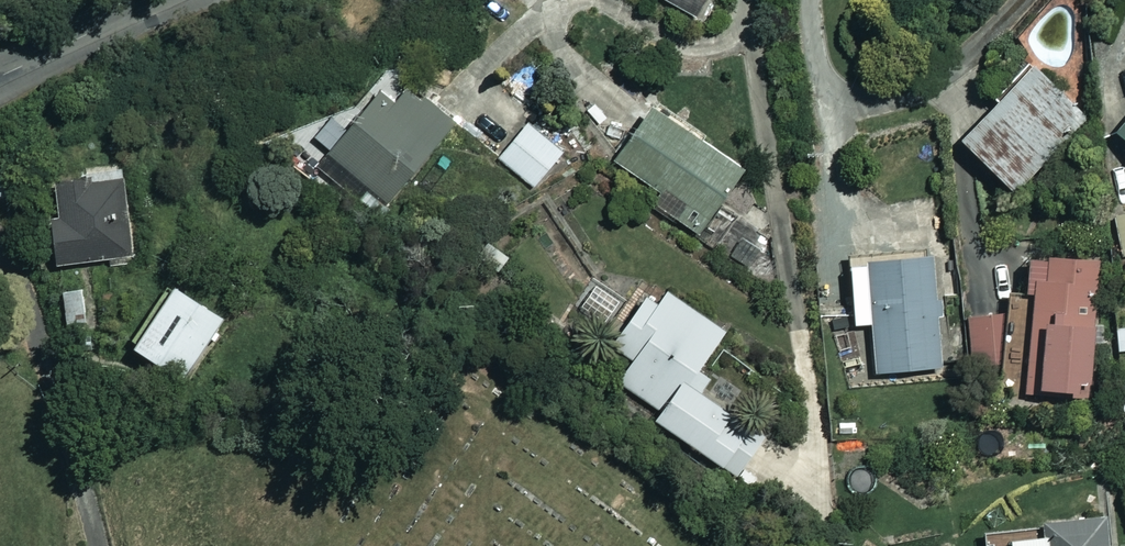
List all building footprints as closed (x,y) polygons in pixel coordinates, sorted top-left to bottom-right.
[(692,13),(699,0),(668,0),(692,13)] [(1031,64),(956,137),(1010,192),(1084,120),(1031,64)] [(449,123),(386,69),(357,104),(362,109),(312,168),(351,201),(365,185),(384,200),(449,123)] [(658,190),(650,203),(742,259),(760,230),(715,203),(739,164),(644,107),(612,161),(658,190)] [(1112,130),(1124,142),(1124,116),(1112,130)] [(561,151),(526,121),(497,156),(532,185),(561,151)] [(124,173),(44,183),(54,269),(135,259),(124,173)] [(1112,216),(1121,256),(1124,255),(1124,213),(1112,216)] [(942,368),(941,361),(962,359),(958,292),(937,293),(934,253),(848,258),(853,340),(835,341),(837,375),(942,368)] [(1091,256),(1020,257),(1021,310),(967,310),(968,366),(1021,366),(1022,388),(1092,387),(1091,256)] [(222,321),(172,283),(127,343),(176,381),(222,321)] [(720,329),(661,289),(651,303),(642,296),(609,344),(632,359),(617,381),(657,409),(651,418),(734,475),(763,432),(700,389),(708,377),(694,367),(720,329)] [(1100,517),(1044,522),(1045,534),(1005,538),(1006,545),(1103,545),(1100,517)]
